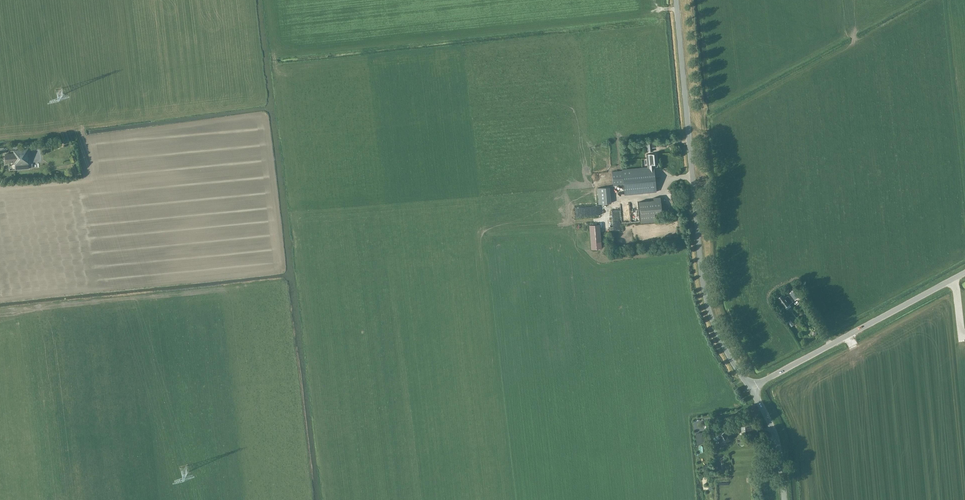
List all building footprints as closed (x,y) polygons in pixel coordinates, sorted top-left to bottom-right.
[(28,160),(29,160),(28,149),(13,150),(14,153),(5,154),(6,163),(15,163),(15,170),(30,169),(29,167),(28,160)] [(654,164),(657,164),(657,153),(648,154),(646,154),(647,168),(622,170),(612,171),(613,186),(624,185),(624,195),(656,192),(654,168),(654,164)] [(598,204),(611,203),(610,187),(597,188),(598,204)] [(653,200),(639,202),(641,223),(656,221),(655,213),(662,212),(660,197),(653,198),(653,200)] [(602,248),(600,224),(589,225),(591,249),(602,248)] [(790,293),(795,300),(800,296),(804,292),(799,286),(797,287),(795,285),(791,288),(793,290),(790,293)] [(785,307),(793,302),(788,296),(785,298),(783,295),(778,298),(785,307)] [(755,432),(755,427),(755,424),(751,424),(752,427),(745,428),(745,433),(755,432)] [(726,434),(724,432),(719,435),(716,436),(718,439),(721,445),(729,440),(726,434)]
